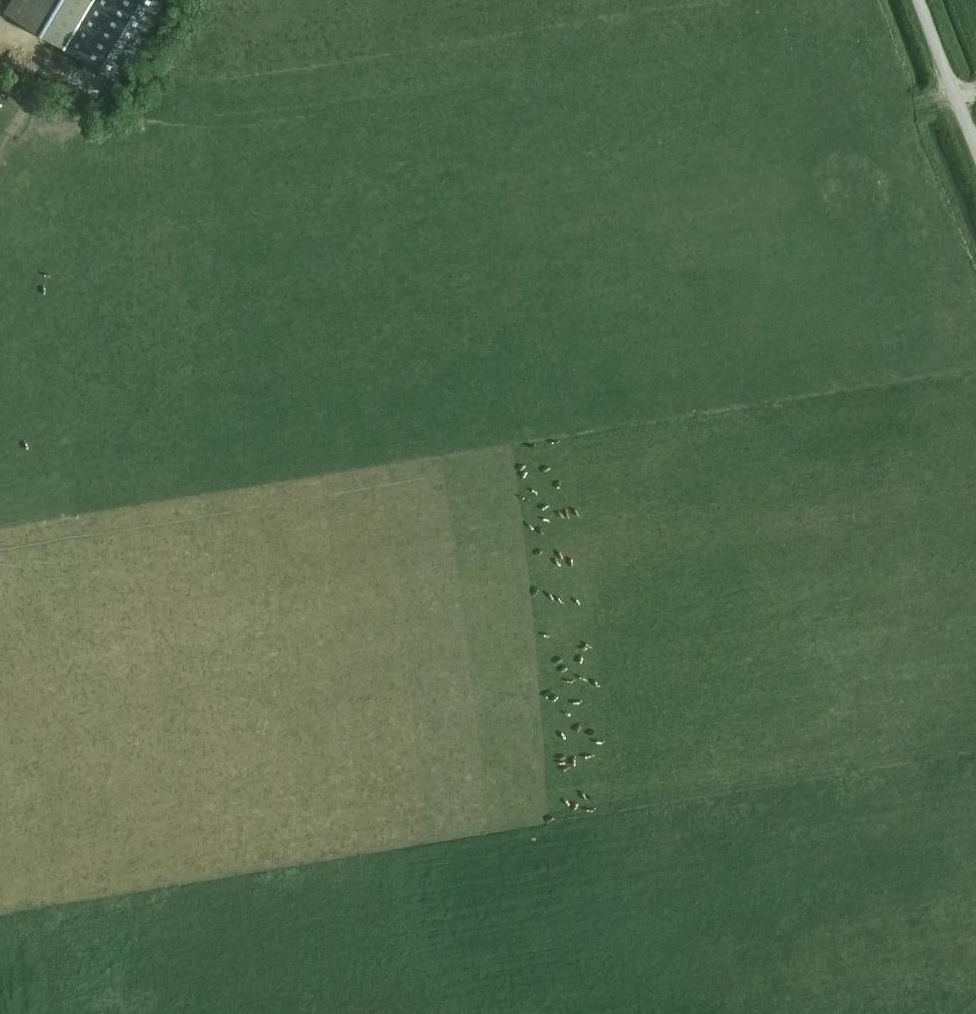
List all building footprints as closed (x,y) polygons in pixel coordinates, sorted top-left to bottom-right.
[(107,0),(12,0),(5,12),(75,54),(107,0)] [(83,72),(57,72),(57,93),(83,93),(83,72)]
